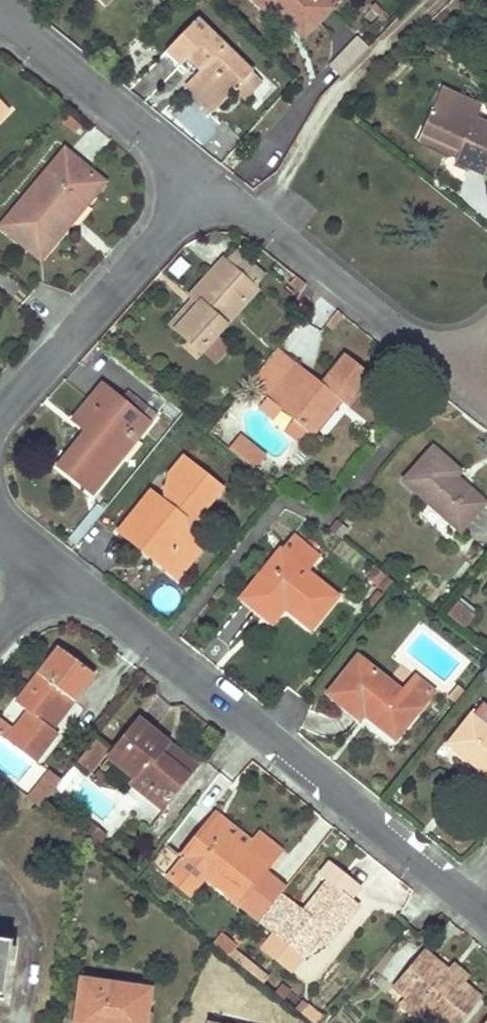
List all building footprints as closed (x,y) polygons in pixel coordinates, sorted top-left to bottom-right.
[(269,13),(276,6),(282,11),(279,14),(303,37),(331,9),(327,5),(322,0),(255,0),(269,13)] [(220,105),(227,98),(233,91),(248,76),(251,73),(196,20),(165,52),(179,66),(187,58),(199,71),(192,78),(220,105)] [(340,75),(368,48),(357,37),(330,64),(340,75)] [(243,100),(258,86),(248,76),(233,91),(243,100)] [(186,85),(213,112),(220,105),(192,78),(186,85)] [(486,166),(486,125),(473,119),(478,106),(439,89),(419,133),(457,151),(455,158),(452,163),(482,176),(486,166)] [(457,151),(419,133),(416,140),(455,158),(457,151)] [(82,200),(84,201),(85,202),(102,182),(64,150),(28,194),(35,200),(9,232),(40,257),(67,224),(64,221),(82,200)] [(35,200),(28,194),(1,226),(9,232),(35,200)] [(253,268),(232,250),(222,261),(243,280),(253,268)] [(200,351),(201,350),(202,349),(216,362),(228,348),(215,336),(254,291),(252,289),(263,277),(253,268),(243,280),(222,261),(189,297),(193,300),(198,305),(176,330),(200,351)] [(305,285),(295,277),(290,284),(300,292),(305,285)] [(193,300),(170,324),(176,330),(198,305),(193,300)] [(295,367),(297,364),(278,348),(249,384),(269,400),(295,367)] [(344,355),(332,369),(321,384),(309,373),(306,376),(295,367),(269,400),(282,410),(284,408),(296,417),(293,420),(295,421),(309,433),(325,413),(322,410),(334,396),(342,403),(348,407),(369,381),(357,371),(360,368),(344,355)] [(309,373),(297,364),(295,367),(306,376),(309,373)] [(59,466),(91,493),(148,423),(139,415),(145,408),(127,393),(120,401),(100,386),(73,421),(86,432),(59,466)] [(314,437),(342,403),(334,396),(322,410),(325,413),(309,433),(314,437)] [(282,410),(293,420),(296,417),(284,408),(282,410)] [(286,433),(300,444),(309,433),(295,421),(286,433)] [(254,469),(265,454),(239,434),(228,449),(254,469)] [(460,531),(472,517),(484,504),(454,477),(458,471),(433,448),(403,481),(460,531)] [(180,468),(183,471),(189,464),(183,458),(167,476),(174,475),(180,468)] [(202,486),(208,479),(189,463),(189,464),(183,471),(180,468),(174,475),(167,476),(169,494),(164,495),(163,506),(154,506),(145,499),(119,530),(133,542),(143,529),(155,539),(156,561),(177,577),(201,548),(185,534),(184,525),(202,523),(202,511),(207,510),(217,498),(202,486)] [(202,486),(217,498),(223,491),(208,479),(202,486)] [(145,499),(154,506),(163,506),(149,494),(145,499)] [(143,529),(133,542),(156,561),(155,539),(143,529)] [(320,556),(296,536),(282,552),(307,572),(320,556)] [(241,598),(251,606),(261,614),(273,598),(284,608),(310,629),(337,596),(307,572),(282,552),(280,550),(241,598)] [(379,584),(385,576),(373,566),(367,574),(379,584)] [(273,598),(261,614),(272,623),(284,608),(273,598)] [(466,627),(476,613),(459,600),(448,614),(466,627)] [(6,739),(20,751),(35,762),(57,733),(52,729),(46,724),(67,696),(74,701),(94,675),(58,647),(16,703),(28,711),(14,729),(7,739),(6,739)] [(363,714),(394,739),(419,709),(401,694),(359,659),(329,695),(359,719),(363,714)] [(432,693),(414,678),(401,694),(419,709),(432,693)] [(295,692),(300,697),(311,684),(305,680),(295,692)] [(447,698),(455,705),(465,692),(457,686),(447,698)] [(67,696),(46,724),(52,729),(74,701),(67,696)] [(0,715),(11,725),(23,713),(13,703),(0,715)] [(448,743),(481,770),(474,780),(486,790),(486,709),(484,707),(475,719),(471,716),(448,743)] [(14,729),(0,718),(0,733),(7,739),(14,729)] [(131,783),(146,795),(162,807),(187,775),(159,752),(166,743),(138,720),(109,757),(135,778),(131,783)] [(187,775),(194,766),(166,743),(159,752),(187,775)] [(83,770),(75,764),(62,780),(55,789),(63,795),(83,770)] [(30,797),(41,806),(55,789),(62,780),(51,771),(30,797)] [(100,787),(106,778),(97,771),(91,779),(100,787)] [(104,835),(88,823),(81,810),(69,824),(79,834),(78,836),(94,848),(104,835)] [(250,842),(215,813),(210,819),(245,848),(250,842)] [(180,856),(193,866),(206,876),(208,873),(218,881),(215,884),(238,903),(281,852),(258,832),(250,842),(245,848),(210,819),(180,856)] [(181,862),(177,860),(180,856),(169,848),(154,866),(169,878),(181,862)] [(316,940),(324,929),(331,935),(356,904),(349,897),(359,885),(329,861),(318,875),(327,882),(303,911),(279,892),(257,919),(273,933),(302,957),(313,943),(316,940)] [(181,862),(169,878),(192,897),(204,881),(181,862)] [(331,935),(324,929),(316,940),(323,945),(331,935)] [(212,943),(228,956),(235,946),(220,933),(212,943)] [(302,957),(273,933),(260,948),(290,972),(302,957)] [(469,988),(457,978),(454,982),(444,974),(448,970),(423,950),(392,987),(405,998),(424,1013),(437,1022),(459,1022),(480,998),(469,988)] [(237,962),(261,981),(266,976),(241,957),(237,962)] [(454,982),(457,978),(463,982),(468,975),(453,964),(448,970),(444,974),(454,982)] [(144,990),(77,980),(71,1022),(140,1022),(144,990)] [(424,1013),(405,998),(400,1004),(419,1020),(424,1013)]
